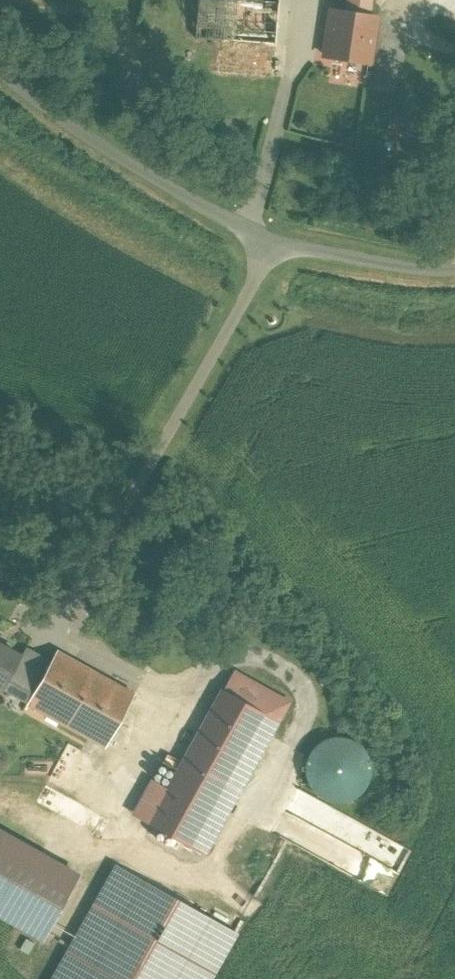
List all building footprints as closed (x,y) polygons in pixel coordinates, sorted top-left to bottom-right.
[(197,39),(223,40),(220,72),(274,77),(281,0),(200,0),(197,39)] [(348,14),(368,16),(372,0),(351,0),(348,14)] [(378,18),(368,16),(348,14),(334,11),(327,56),(369,63),(378,18)] [(29,703),(39,686),(13,671),(20,659),(0,648),(0,688),(5,691),(5,690),(29,703)] [(58,653),(39,686),(29,703),(28,704),(108,750),(135,695),(58,653)] [(291,704),(236,673),(170,791),(158,779),(135,816),(205,855),(291,704)] [(0,829),(0,918),(46,943),(78,871),(0,829)] [(324,878),(294,847),(258,879),(289,911),(324,878)] [(118,860),(47,978),(212,978),(239,933),(118,860)]
